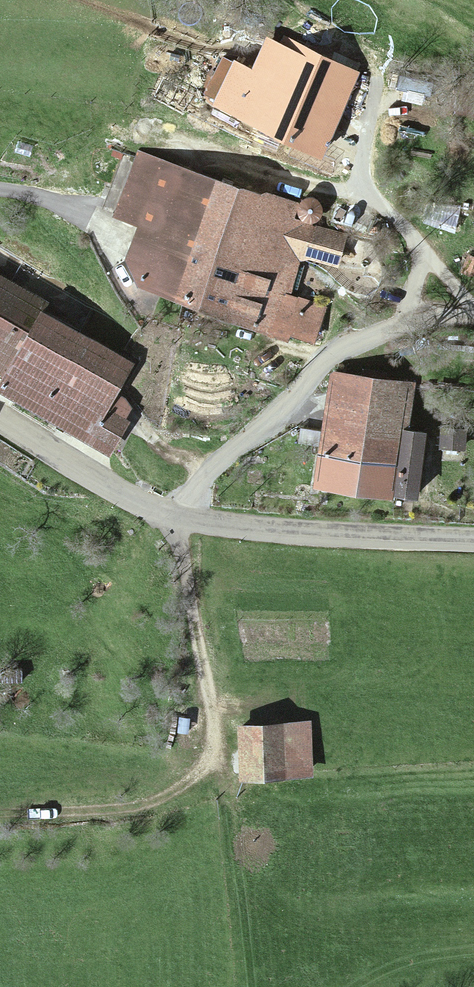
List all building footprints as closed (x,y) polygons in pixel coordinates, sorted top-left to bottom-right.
[(360,75),(285,37),(267,72),(233,55),(209,102),(319,157),(360,75)] [(295,201),(137,152),(118,214),(136,219),(117,280),(314,341),(327,299),(285,286),(295,253),(336,265),(347,231),(291,214),(295,201)] [(0,286),(0,339),(23,300),(0,286)] [(38,311),(0,387),(0,392),(92,438),(132,358),(38,311)] [(414,384),(331,372),(315,487),(416,502),(426,432),(408,430),(414,384)] [(467,430),(441,428),(440,450),(465,452),(467,430)] [(315,720),(237,720),(238,777),(316,776),(315,720)]
